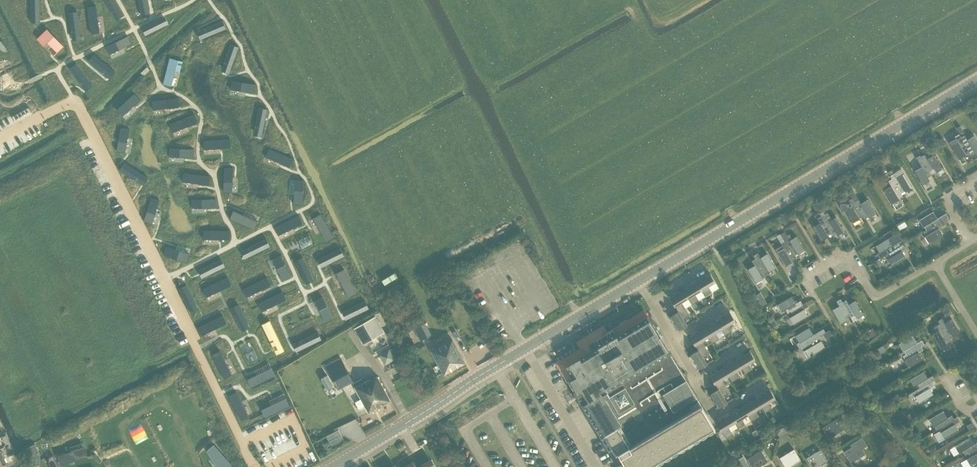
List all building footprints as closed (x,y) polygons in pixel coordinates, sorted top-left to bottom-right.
[(31,19),(40,19),(40,0),(31,0),(31,19)] [(114,17),(122,13),(114,0),(104,0),(114,17)] [(140,13),(149,11),(147,0),(137,0),(140,13)] [(96,6),(87,7),(90,34),(99,33),(97,16),(96,6)] [(77,11),(68,12),(72,37),(81,35),(77,11)] [(164,16),(142,27),(146,35),(168,23),(164,16)] [(222,21),(199,30),(202,39),(211,35),(225,30),(222,21)] [(46,27),(40,33),(58,53),(64,47),(46,27)] [(127,36),(106,46),(110,54),(131,44),(127,36)] [(230,43),(223,67),(231,69),(239,46),(230,43)] [(170,54),(163,80),(172,82),(179,56),(170,54)] [(93,55),(88,62),(107,77),(112,70),(93,55)] [(76,64),(69,69),(83,89),(91,83),(76,64)] [(234,81),(232,90),(255,93),(257,84),(234,81)] [(132,93),(115,109),(121,115),(138,99),(132,93)] [(179,98),(152,101),(153,110),(180,107),(179,98)] [(259,107),(254,131),(262,133),(268,109),(259,107)] [(195,114),(170,124),(173,132),(198,122),(195,114)] [(29,130),(31,134),(42,128),(40,124),(29,130)] [(121,127),(116,150),(125,152),(130,129),(121,127)] [(956,138),(949,142),(959,159),(966,155),(965,154),(969,152),(961,137),(959,134),(955,136),(956,138)] [(961,137),(969,152),(971,155),(975,152),(976,153),(976,152),(976,140),(974,136),(967,140),(964,135),(961,137)] [(937,140),(940,146),(946,143),(943,137),(937,140)] [(230,139),(203,141),(204,150),(231,148),(230,139)] [(169,147),(169,156),(192,158),(193,149),(169,147)] [(269,148),(265,157),(290,167),(294,159),(269,148)] [(925,154),(921,156),(932,174),(936,172),(943,168),(934,155),(928,159),(925,154)] [(930,180),(928,177),(932,174),(921,156),(920,155),(916,157),(921,166),(915,170),(923,184),(930,180)] [(124,163),(119,170),(140,183),(145,176),(124,163)] [(224,168),(223,192),(232,192),(233,169),(224,168)] [(184,173),(183,182),(209,185),(211,176),(184,173)] [(890,176),(892,179),(901,193),(905,191),(905,192),(912,188),(904,174),(897,178),(894,173),(890,176)] [(903,196),(901,193),(892,179),(888,181),(891,185),(884,190),(892,203),(899,199),(899,198),(903,196)] [(295,181),(293,204),(302,205),(304,181),(295,181)] [(854,191),(850,194),(852,198),(862,214),(863,216),(864,219),(869,216),(869,217),(876,213),(868,199),(861,203),(854,191)] [(151,197),(144,220),(153,222),(160,200),(151,197)] [(849,200),(852,205),(848,207),(846,203),(840,201),(839,205),(843,210),(845,209),(853,224),(860,220),(858,217),(862,214),(852,198),(849,200)] [(216,199),(193,199),(193,208),(216,208),(216,199)] [(234,210),(230,218),(254,230),(258,221),(234,210)] [(819,213),(821,216),(831,233),(833,236),(837,234),(837,235),(845,231),(836,217),(831,220),(829,218),(828,218),(823,211),(819,213)] [(924,226),(927,230),(947,218),(949,217),(946,213),(937,218),(933,211),(919,220),(923,227),(924,226)] [(323,213),(315,217),(327,241),(335,237),(323,213)] [(299,215),(275,227),(279,235),(303,223),(299,215)] [(828,235),(831,233),(821,216),(817,218),(820,223),(813,227),(821,241),(828,236),(828,235)] [(949,222),(947,218),(927,230),(923,232),(926,236),(925,236),(929,243),(943,235),(939,228),(949,222)] [(203,230),(203,239),(230,239),(230,230),(203,230)] [(785,231),(780,234),(782,237),(785,241),(794,256),(797,253),(798,254),(805,250),(797,236),(789,240),(785,231)] [(889,238),(875,246),(879,252),(877,254),(880,258),(889,253),(888,253),(900,245),(898,242),(901,240),(897,233),(889,238)] [(266,239),(244,249),(248,257),(270,247),(266,239)] [(795,258),(794,256),(785,241),(781,243),(782,246),(775,250),(785,266),(792,261),(795,258)] [(891,257),(887,259),(891,266),(905,257),(901,250),(906,248),(906,249),(910,247),(907,241),(900,245),(888,253),(889,253),(891,257)] [(168,245),(165,254),(187,261),(190,253),(168,245)] [(340,248),(320,258),(324,266),(344,256),(340,248)] [(758,253),(754,255),(755,259),(765,273),(768,271),(769,271),(776,267),(768,253),(760,258),(758,253)] [(280,255),(272,259),(282,280),(291,276),(280,255)] [(303,258),(295,262),(304,281),(312,277),(303,258)] [(222,259),(202,269),(206,277),(226,267),(222,259)] [(766,276),(765,273),(755,259),(752,261),(755,265),(748,269),(756,283),(763,279),(762,278),(766,276)] [(344,269),(336,273),(348,297),(356,293),(344,269)] [(710,274),(697,282),(701,289),(705,296),(712,292),(708,285),(715,281),(710,274)] [(230,276),(205,288),(209,296),(234,284),(230,276)] [(267,277),(243,289),(247,297),(271,285),(267,277)] [(701,289),(697,282),(683,290),(688,297),(687,297),(691,304),(699,300),(695,293),(701,289)] [(187,285),(178,289),(188,309),(196,305),(187,285)] [(670,298),(678,312),(685,308),(691,304),(687,297),(688,297),(683,290),(670,298)] [(282,292),(258,304),(262,312),(286,300),(282,292)] [(754,295),(760,306),(766,302),(760,292),(754,295)] [(788,313),(791,312),(802,304),(800,300),(796,303),(792,296),(778,304),(782,311),(785,309),(788,313)] [(714,301),(711,297),(703,302),(705,307),(714,301)] [(323,298),(315,302),(325,323),(333,319),(323,298)] [(845,316),(849,314),(843,302),(840,299),(836,301),(839,306),(832,310),(840,324),(847,320),(845,316)] [(364,300),(342,310),(346,318),(368,308),(364,300)] [(846,300),(843,302),(849,314),(851,317),(855,315),(857,318),(864,314),(856,300),(849,304),(846,300)] [(806,302),(802,304),(791,312),(793,315),(790,317),(793,324),(807,316),(803,309),(808,306),(806,302)] [(239,305),(231,309),(241,328),(249,325),(239,305)] [(942,310),(945,316),(952,312),(949,306),(942,310)] [(689,315),(685,308),(678,312),(671,316),(680,330),(687,325),(683,319),(689,315)] [(557,363),(601,437),(608,448),(614,457),(618,454),(623,463),(620,464),(622,466),(646,466),(651,464),(653,466),(656,466),(716,431),(712,423),(700,403),(696,396),(669,352),(655,328),(644,310),(607,333),(603,326),(584,338),(577,342),(581,348),(557,363)] [(730,313),(717,321),(721,328),(725,335),(732,331),(728,324),(735,320),(730,313)] [(770,323),(775,319),(772,314),(766,318),(770,323)] [(223,315),(197,328),(201,336),(227,323),(223,315)] [(375,317),(355,328),(364,344),(384,333),(375,317)] [(938,320),(940,323),(949,338),(952,335),(953,336),(960,333),(952,318),(945,323),(942,318),(938,320)] [(270,321),(262,325),(272,347),(281,343),(270,321)] [(719,339),(715,332),(721,328),(717,321),(703,329),(708,336),(712,343),(719,339)] [(947,343),(951,341),(949,338),(940,323),(936,326),(939,330),(932,334),(940,348),(947,344),(947,343)] [(422,324),(414,328),(421,342),(429,338),(422,324)] [(799,348),(801,347),(826,332),(823,329),(813,334),(809,328),(795,336),(799,342),(796,344),(799,348)] [(866,331),(870,337),(876,334),(872,328),(866,331)] [(701,340),(708,336),(703,329),(690,337),(698,351),(705,346),(701,340)] [(316,331),(293,342),(297,350),(320,339),(316,331)] [(829,331),(826,332),(801,347),(807,358),(825,347),(821,340),(831,334),(829,331)] [(903,351),(904,350),(906,354),(924,343),(921,338),(916,340),(913,336),(899,344),(903,351)] [(445,343),(431,351),(444,374),(465,363),(452,340),(445,343)] [(906,354),(903,356),(905,360),(904,360),(908,368),(923,359),(918,352),(923,349),(928,346),(926,342),(924,343),(906,354)] [(876,349),(879,354),(885,350),(882,345),(876,349)] [(709,353),(705,346),(698,351),(691,355),(700,368),(707,364),(703,357),(709,353)] [(396,347),(389,351),(393,358),(400,354),(396,347)] [(220,350),(212,354),(224,379),(232,375),(220,350)] [(389,351),(381,355),(385,363),(393,359),(393,358),(389,351)] [(737,360),(741,367),(745,374),(752,369),(748,363),(755,359),(750,352),(737,360)] [(737,360),(723,368),(728,375),(732,382),(739,377),(735,371),(741,367),(737,360)] [(344,363),(328,371),(338,390),(353,381),(344,363)] [(271,368),(247,380),(251,388),(275,376),(271,368)] [(710,376),(718,389),(718,390),(725,385),(721,379),(728,375),(723,368),(710,376)] [(914,386),(917,384),(919,388),(932,381),(935,379),(932,375),(928,378),(924,371),(910,380),(914,386)] [(327,376),(322,379),(324,383),(326,388),(328,387),(332,385),(327,376)] [(361,379),(353,383),(369,413),(391,401),(377,377),(371,380),(370,379),(364,383),(361,379)] [(934,385),(932,381),(919,388),(909,394),(911,399),(916,397),(919,403),(933,394),(929,387),(934,385)] [(729,392),(725,385),(718,390),(718,389),(711,393),(720,407),(727,403),(723,396),(729,392)] [(770,390),(757,398),(761,406),(765,412),(772,408),(768,401),(775,397),(770,390)] [(236,392),(228,396),(240,420),(248,416),(236,392)] [(285,398),(261,410),(265,418),(289,406),(285,398)] [(757,398),(743,407),(748,414),(747,414),(752,420),(759,416),(755,409),(761,406),(757,398)] [(748,414),(743,407),(730,415),(734,422),(737,427),(738,428),(745,424),(741,418),(747,414),(748,414)] [(936,429),(940,428),(954,419),(952,415),(947,418),(943,411),(929,419),(933,426),(934,426),(936,429)] [(731,431),(737,427),(734,422),(730,415),(716,423),(725,437),(732,432),(731,431)] [(841,415),(822,427),(829,438),(843,429),(840,424),(845,421),(841,415)] [(941,430),(934,434),(939,443),(945,439),(959,431),(955,424),(959,421),(957,417),(954,419),(940,428),(941,430)] [(341,435),(338,429),(335,431),(326,436),(329,441),(341,435)] [(331,447),(344,440),(341,435),(329,441),(331,447)] [(851,447),(844,451),(851,462),(865,453),(862,448),(867,445),(862,437),(850,444),(851,447)] [(965,455),(968,453),(976,447),(976,442),(973,444),(969,438),(955,446),(959,453),(962,451),(965,455)] [(35,444),(27,447),(32,458),(32,461),(29,462),(31,466),(34,466),(39,464),(40,454),(35,444)] [(801,460),(797,454),(800,452),(797,447),(794,449),(780,458),(786,466),(789,466),(801,460)] [(968,453),(970,457),(967,459),(971,466),(976,462),(976,447),(968,453)] [(747,459),(752,466),(758,466),(768,461),(761,450),(747,459)] [(806,458),(811,466),(817,466),(827,461),(820,450),(806,458)]
